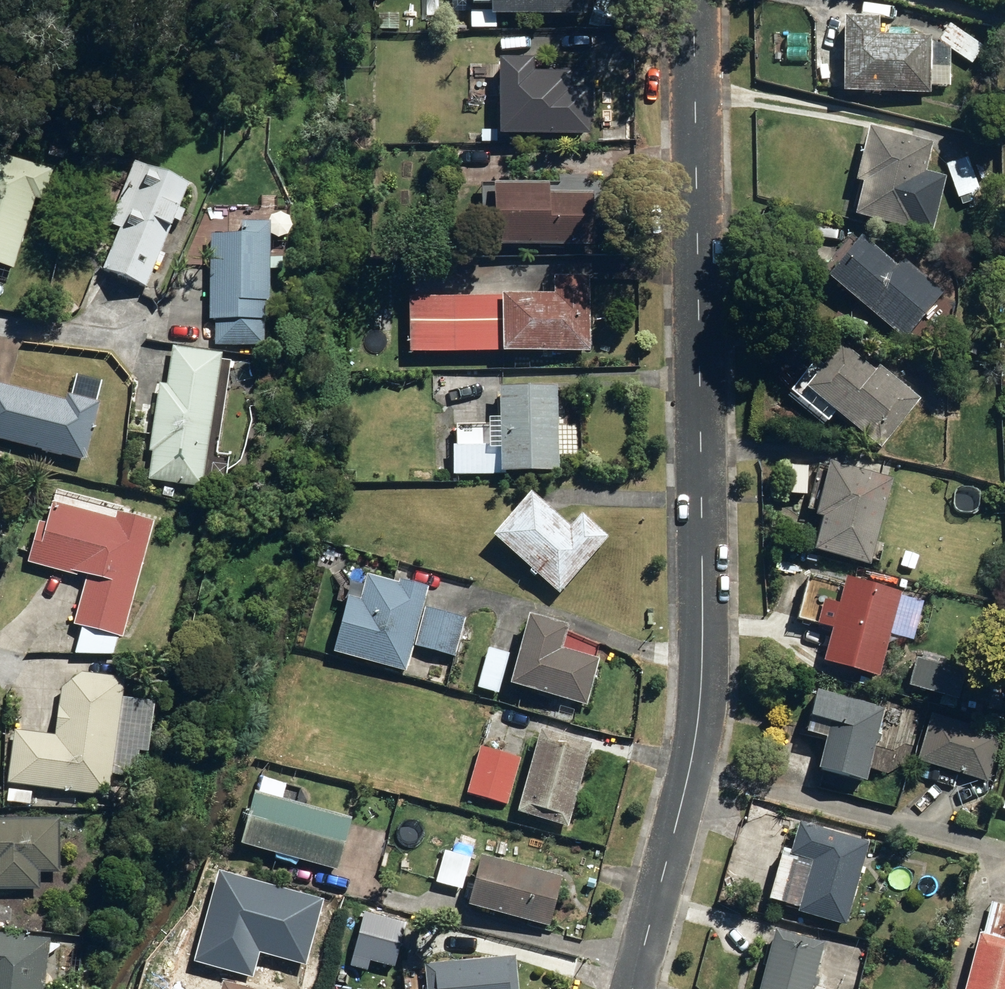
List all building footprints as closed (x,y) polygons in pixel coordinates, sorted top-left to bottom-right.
[(582,15),(582,0),(467,0),(467,7),(486,6),(486,16),(582,15)] [(834,89),(924,91),(925,33),(869,32),(869,16),(836,15),(834,89)] [(939,43),(947,48),(968,63),(980,45),(944,21),(932,38),(939,43)] [(490,133),(585,133),(585,86),(564,86),(564,70),(525,69),(525,57),(491,57),(490,133)] [(846,212),(905,227),(928,141),(862,124),(847,180),(855,181),(846,212)] [(45,154),(58,156),(60,145),(47,143),(45,154)] [(941,158),(958,204),(979,196),(961,150),(941,158)] [(7,268),(29,197),(36,200),(46,167),(0,152),(0,266),(7,268)] [(96,269),(139,286),(152,253),(156,254),(170,220),(174,221),(178,210),(174,208),(183,184),(127,161),(103,222),(113,226),(96,269)] [(485,244),(601,244),(601,216),(589,216),(589,190),(541,190),(541,182),(485,182),(485,244)] [(210,318),(210,345),(257,344),(257,300),(263,300),(262,220),(234,220),(233,234),(204,234),(205,318),(210,318)] [(819,275),(898,338),(937,289),(897,257),(892,264),(853,232),(849,237),(844,232),(817,266),(822,270),(819,275)] [(548,294),(494,294),(495,350),(584,350),(584,273),(548,274),(548,294)] [(401,351),(495,350),(494,294),(401,295),(401,351)] [(829,411),(874,446),(914,398),(873,364),(869,369),(863,364),(860,367),(845,355),(847,353),(832,341),(815,363),(809,358),(783,389),(821,420),(829,411)] [(960,351),(972,354),(975,345),(963,341),(960,351)] [(144,478),(195,487),(215,352),(168,346),(162,384),(154,383),(144,449),(148,449),(144,478)] [(79,460),(95,401),(60,392),(58,399),(0,384),(0,440),(79,460)] [(448,445),(448,474),(497,473),(497,471),(553,470),(551,385),(491,386),(492,424),(450,424),(450,445),(448,445)] [(987,403),(988,420),(998,420),(998,403),(987,403)] [(807,549),(865,564),(887,478),(822,461),(808,514),(815,516),(807,549)] [(166,498),(181,500),(183,489),(167,488),(166,498)] [(483,534),(552,593),(602,534),(577,513),(565,527),(520,490),(483,534)] [(80,574),(68,623),(115,637),(146,521),(108,511),(106,517),(44,500),(38,522),(32,520),(21,562),(68,574),(69,571),(80,574)] [(406,644),(417,605),(421,587),(392,579),(391,583),(358,575),(352,600),(340,596),(325,651),(399,671),(406,644)] [(816,660),(873,676),(896,592),(838,576),(816,660)] [(417,605),(406,644),(451,656),(462,617),(417,605)] [(501,683),(582,705),(595,658),(554,647),(560,625),(519,613),(501,683)] [(290,645),(299,647),(301,638),(291,636),(290,645)] [(2,782),(101,796),(117,678),(74,672),(56,686),(49,733),(10,728),(2,782)] [(809,768),(860,781),(871,739),(875,741),(877,733),(873,732),(879,708),(809,690),(799,732),(817,737),(809,768)] [(997,786),(1004,761),(1004,739),(927,713),(912,759),(997,786)] [(509,812),(562,827),(585,743),(533,729),(509,812)] [(462,792),(504,804),(517,758),(475,746),(462,792)] [(2,803),(16,805),(17,789),(4,787),(2,803)] [(233,843),(332,870),(346,818),(246,792),(233,843)] [(34,889),(34,871),(54,871),(54,817),(0,818),(0,890),(34,889)] [(791,911),(839,924),(863,842),(790,822),(781,850),(775,848),(762,899),(792,907),(791,911)] [(458,903),(542,925),(555,877),(471,855),(458,903)] [(305,966),(324,899),(219,869),(193,961),(252,977),(259,953),(305,966)] [(409,921),(366,910),(352,964),(369,968),(372,958),(398,965),(409,921)] [(812,986),(814,977),(809,977),(818,941),(767,928),(752,988),(823,988),(812,986)] [(44,939),(0,934),(0,988),(37,988),(44,939)] [(972,934),(957,988),(1004,988),(1004,942),(972,934)] [(417,988),(511,988),(508,955),(415,964),(417,988)] [(215,980),(212,988),(246,988),(215,980)]
